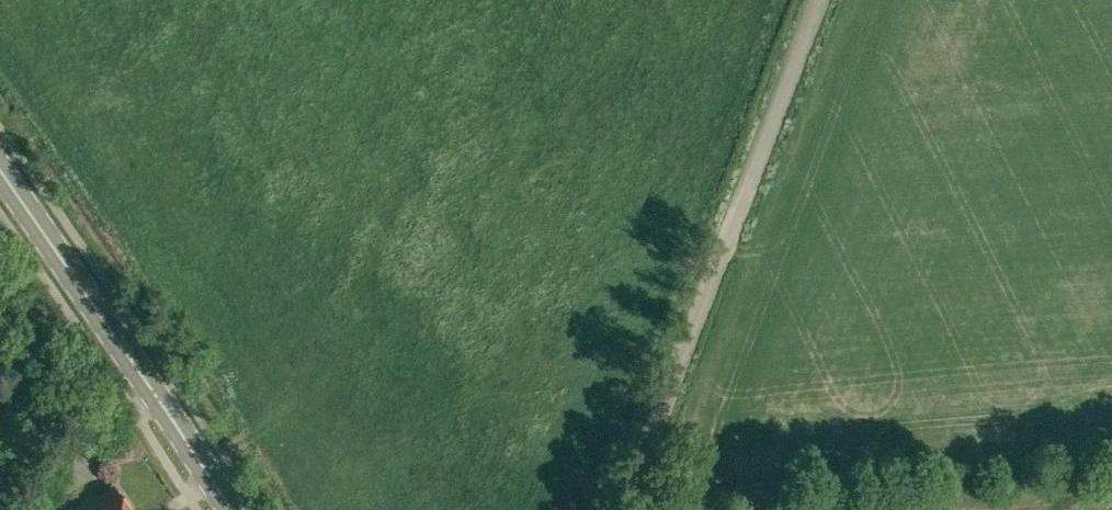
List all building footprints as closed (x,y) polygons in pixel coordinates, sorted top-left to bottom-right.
[(126,506),(113,487),(96,498),(94,494),(74,508),(75,509),(133,509),(129,504),(126,506)]
